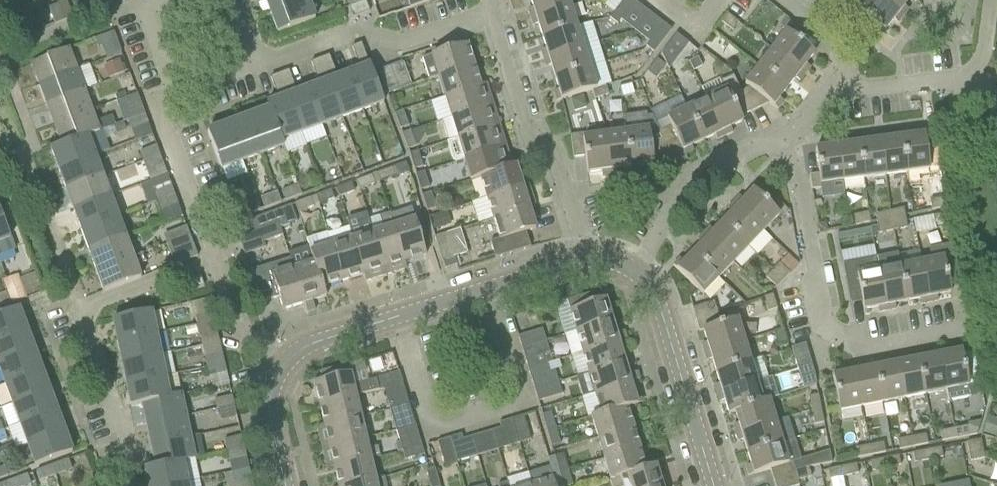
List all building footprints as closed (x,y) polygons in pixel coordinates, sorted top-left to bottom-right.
[(103,7),(101,0),(90,0),(94,10),(103,7)] [(305,0),(264,0),(269,13),(305,0)] [(307,1),(306,0),(305,0),(269,13),(277,34),(314,20),(307,1)] [(409,9),(433,0),(406,0),(409,9)] [(532,9),(527,10),(530,19),(569,7),(567,0),(530,0),(532,9)] [(634,2),(631,0),(624,0),(618,8),(625,14),(634,2)] [(839,12),(870,37),(878,27),(884,32),(893,21),(897,24),(902,18),(879,0),(848,0),(846,2),(839,12)] [(902,18),(907,11),(903,7),(909,0),(879,0),(902,18)] [(352,18),(369,12),(365,1),(348,7),(352,18)] [(72,18),(72,17),(66,2),(57,5),(63,22),(72,18)] [(768,29),(778,13),(762,2),(751,18),(768,29)] [(54,25),(63,22),(57,5),(48,9),(54,25)] [(541,38),(576,27),(569,7),(530,19),(532,27),(537,25),(541,38)] [(617,25),(625,14),(618,8),(609,19),(617,25)] [(732,31),(738,24),(726,15),(720,22),(732,31)] [(34,32),(28,16),(16,21),(22,37),(34,32)] [(793,39),(799,31),(788,22),(782,30),(784,32),(770,50),(804,75),(809,69),(805,65),(813,54),(793,39)] [(662,42),(671,31),(663,25),(654,36),(662,42)] [(543,60),(582,48),(576,27),(541,38),(545,50),(540,52),(543,60)] [(674,52),(683,41),(675,35),(666,46),(674,52)] [(652,55),(662,42),(654,36),(644,49),(652,55)] [(116,42),(103,46),(107,59),(120,54),(116,42)] [(383,105),(370,68),(360,44),(351,47),(359,70),(348,74),(363,112),(383,105)] [(438,77),(473,66),(466,45),(431,56),(421,59),(425,71),(435,68),(438,77)] [(665,63),(674,52),(666,46),(657,57),(665,63)] [(554,80),(589,69),(582,48),(543,60),(545,68),(550,67),(554,80)] [(75,70),(75,68),(68,50),(31,63),(38,84),(75,70)] [(798,82),(804,75),(770,50),(757,67),(786,89),(794,79),(798,82)] [(348,74),(337,78),(328,56),(319,59),(342,120),(363,112),(348,74)] [(322,128),(342,120),(319,59),(310,63),(318,85),(307,89),(322,128)] [(656,59),(646,72),(655,79),(665,66),(656,59)] [(697,59),(688,63),(693,72),(702,68),(697,59)] [(119,61),(104,66),(109,79),(124,74),(119,61)] [(398,91),(410,86),(401,62),(389,67),(398,91)] [(485,85),(479,86),(473,66),(438,77),(444,98),(485,85)] [(386,95),(398,91),(389,67),(377,71),(386,95)] [(778,99),(786,89),(757,67),(743,85),(748,89),(738,93),(754,111),(768,104),(777,110),(782,103),(778,99)] [(558,91),(553,93),(556,102),(575,96),(590,91),(595,89),(589,69),(554,80),(558,91)] [(46,104),(83,90),(75,70),(38,84),(46,104)] [(307,89),(296,93),(288,71),(278,74),(301,135),(322,128),(307,89)] [(282,143),(301,135),(278,74),(270,78),(278,100),(266,104),(282,147),(283,147),(282,143)] [(722,91),(705,99),(724,137),(732,133),(729,128),(742,122),(740,118),(754,111),(738,93),(731,77),(718,83),(722,91)] [(450,119),(492,106),(485,85),(444,98),(450,119)] [(595,89),(590,91),(593,101),(609,96),(606,86),(595,89)] [(53,125),(91,111),(83,90),(46,104),(53,125)] [(136,95),(115,102),(119,112),(140,104),(136,95)] [(582,96),(570,100),(574,112),(585,108),(582,96)] [(716,141),(724,137),(705,99),(686,109),(702,142),(714,136),(716,141)] [(702,142),(686,109),(681,100),(651,114),(656,125),(659,132),(654,134),(666,154),(680,147),(684,156),(693,152),(690,147),(702,142)] [(262,155),(282,147),(266,104),(266,105),(268,110),(248,118),(262,155)] [(447,143),(498,127),(492,106),(450,119),(451,119),(441,122),(447,143)] [(988,115),(996,154),(996,107),(988,115)] [(50,149),(99,131),(91,111),(53,125),(61,145),(50,149)] [(399,130),(407,127),(402,112),(393,115),(399,130)] [(131,131),(147,125),(144,115),(127,121),(131,131)] [(241,162),(262,155),(248,118),(227,125),(241,162)] [(115,125),(111,127),(114,135),(125,131),(122,123),(115,125)] [(220,170),(241,162),(227,125),(207,133),(220,170)] [(462,161),(505,148),(498,127),(447,143),(456,141),(462,161)] [(654,134),(649,136),(647,129),(625,132),(631,168),(643,166),(644,172),(653,171),(652,160),(666,154),(654,134)] [(907,174),(928,171),(923,130),(914,131),(914,136),(902,138),(907,174)] [(87,137),(99,132),(99,131),(50,149),(57,170),(94,156),(87,137)] [(406,150),(415,147),(410,132),(401,135),(406,150)] [(618,170),(631,168),(625,132),(604,135),(610,176),(618,175),(618,170)] [(604,135),(582,138),(581,134),(569,136),(573,159),(584,157),(587,174),(601,172),(601,178),(610,176),(604,135)] [(902,138),(888,140),(888,134),(880,135),(885,176),(907,174),(902,138)] [(863,179),(885,176),(880,135),(871,137),(871,142),(859,144),(863,179)] [(859,144),(846,145),(845,140),(836,141),(842,182),(863,179),(859,144)] [(820,185),(842,182),(836,141),(828,142),(829,148),(815,149),(818,175),(809,176),(811,191),(820,189),(820,185)] [(142,161),(159,155),(155,147),(139,153),(142,161)] [(515,166),(511,167),(505,148),(462,161),(468,182),(515,167),(515,166)] [(412,170),(421,168),(417,152),(408,154),(412,170)] [(146,171),(162,165),(159,155),(142,161),(146,171)] [(65,190),(102,176),(94,156),(57,170),(65,190)] [(527,185),(521,187),(515,167),(468,182),(468,183),(480,180),(486,198),(527,186),(527,185)] [(379,183),(395,177),(392,168),(376,174),(379,183)] [(419,191),(428,189),(424,173),(414,175),(419,191)] [(72,211),(110,197),(102,176),(65,190),(72,211)] [(150,182),(140,186),(147,206),(157,202),(157,203),(174,196),(170,187),(166,176),(150,182)] [(371,176),(356,182),(359,190),(374,185),(371,176)] [(297,185),(296,186),(293,179),(284,182),(286,190),(280,192),(284,202),(300,196),(297,185)] [(338,199),(354,192),(351,183),(334,189),(338,199)] [(492,219),(533,206),(527,186),(486,198),(492,219)] [(318,206),(333,200),(330,191),(314,197),(318,206)] [(777,202),(771,209),(752,191),(742,201),(739,197),(733,203),(763,232),(778,216),(781,219),(788,212),(777,202)] [(263,210),(280,204),(276,193),(259,200),(263,210)] [(426,212),(435,209),(431,193),(421,196),(426,212)] [(160,212),(177,205),(174,196),(157,203),(160,212)] [(80,231),(117,217),(110,197),(72,211),(80,231)] [(931,211),(945,208),(943,198),(929,201),(931,211)] [(297,214),(312,208),(309,199),(294,205),(297,214)] [(243,217),(260,211),(256,201),(240,207),(243,217)] [(748,248),(763,232),(733,203),(727,210),(730,214),(722,223),(748,248)] [(280,229),(297,223),(290,206),(250,221),(254,233),(238,239),(238,238),(237,239),(237,240),(257,232),(278,224),(280,229)] [(499,240),(489,243),(494,259),(530,248),(526,238),(524,238),(522,234),(535,230),(528,208),(534,207),(533,206),(492,219),(499,240)] [(410,209),(389,216),(392,226),(392,227),(404,262),(425,256),(419,237),(414,219),(410,209)] [(891,222),(905,219),(903,210),(889,213),(891,222)] [(854,227),(869,224),(867,213),(852,216),(854,227)] [(893,232),(891,222),(889,213),(874,216),(878,235),(893,232)] [(13,249),(9,239),(0,214),(0,254),(13,249)] [(946,214),(932,217),(936,235),(950,232),(946,214)] [(382,230),(372,234),(385,276),(406,269),(403,263),(404,262),(392,227),(392,226),(389,216),(389,215),(378,218),(382,230)] [(87,251),(125,238),(117,217),(80,231),(87,251)] [(893,232),(907,229),(905,219),(891,222),(893,232)] [(361,237),(351,240),(363,275),(365,282),(385,276),(372,234),(368,221),(357,224),(361,237)] [(732,264),(748,248),(722,223),(713,232),(709,229),(702,235),(732,264)] [(278,224),(257,232),(262,243),(263,243),(282,236),(279,229),(280,229),(278,224)] [(363,275),(351,240),(347,227),(327,234),(342,282),(363,275)] [(173,243),(178,241),(189,237),(185,228),(169,234),(173,243)] [(467,254),(461,235),(459,229),(447,234),(454,258),(467,254)] [(870,229),(836,235),(837,241),(871,234),(870,229)] [(322,288),(342,282),(327,234),(325,235),(329,246),(310,252),(324,298),(325,297),(322,288)] [(454,258),(447,234),(434,238),(444,270),(456,266),(454,258)] [(717,279),(732,264),(702,235),(697,241),(701,245),(691,255),(717,279)] [(173,243),(166,246),(169,255),(192,246),(189,237),(178,241),(173,243)] [(95,272),(132,258),(125,238),(87,251),(95,272)] [(930,261),(921,263),(929,303),(937,302),(936,297),(950,294),(948,286),(960,284),(952,244),(928,249),(930,261)] [(312,302),(324,298),(310,252),(289,259),(292,269),(304,304),(306,313),(314,311),(312,302)] [(702,295),(717,279),(691,255),(683,263),(679,260),(672,267),(702,295)] [(135,266),(145,263),(143,257),(133,260),(132,258),(95,272),(103,293),(140,279),(135,266)] [(879,271),(878,271),(876,258),(842,265),(850,305),(861,303),(863,311),(877,308),(878,313),(886,312),(879,271)] [(289,259),(250,272),(261,303),(271,300),(278,297),(282,311),(304,304),(292,269),(289,259)] [(920,305),(929,303),(921,263),(899,267),(906,302),(919,300),(920,305)] [(782,281),(789,274),(778,264),(772,271),(782,281)] [(894,305),(906,302),(899,267),(879,271),(886,312),(895,310),(894,305)] [(776,288),(782,281),(772,271),(765,278),(776,288)] [(17,276),(1,282),(5,293),(10,307),(31,299),(31,298),(32,298),(29,290),(23,292),(17,276)] [(203,287),(200,279),(200,278),(182,285),(185,294),(203,287)] [(31,299),(45,294),(41,285),(29,290),(32,298),(31,298),(31,299)] [(10,307),(5,293),(0,295),(0,310),(10,307)] [(604,300),(595,303),(592,294),(566,301),(572,321),(575,332),(611,322),(604,300)] [(767,312),(776,309),(772,295),(763,298),(767,312)] [(695,321),(716,314),(713,303),(691,309),(695,321)] [(26,329),(18,309),(0,316),(0,339),(26,329)] [(155,334),(155,332),(151,312),(112,320),(116,342),(155,334)] [(196,325),(213,322),(211,312),(189,318),(189,319),(195,318),(196,325)] [(737,320),(720,326),(716,314),(695,321),(698,332),(702,331),(706,344),(701,346),(703,354),(743,342),(737,320)] [(199,335),(216,331),(213,322),(196,325),(199,335)] [(624,332),(615,335),(611,322),(575,332),(581,353),(626,339),(624,332)] [(33,350),(26,329),(0,339),(0,362),(33,350)] [(521,348),(545,341),(541,329),(517,337),(521,348)] [(777,347),(787,344),(782,330),(773,333),(777,347)] [(121,363),(160,355),(155,334),(116,342),(121,363)] [(617,343),(626,340),(626,339),(581,353),(587,374),(623,363),(617,343)] [(549,354),(547,349),(545,341),(521,348),(527,369),(546,364),(544,356),(549,354)] [(715,373),(750,362),(743,342),(703,354),(706,362),(711,360),(715,373)] [(946,349),(938,350),(946,391),(948,401),(970,397),(968,387),(962,355),(961,351),(947,354),(946,349)] [(41,370),(33,350),(0,362),(0,378),(2,385),(41,370)] [(925,395),(946,391),(938,350),(929,352),(930,357),(918,360),(925,395)] [(223,364),(221,356),(221,354),(204,358),(206,368),(223,364)] [(125,385),(164,376),(160,355),(121,363),(125,385)] [(797,371),(811,367),(808,357),(794,362),(797,371)] [(918,360),(905,362),(904,357),(895,359),(903,400),(925,395),(918,360)] [(882,404),(903,400),(895,359),(887,360),(888,366),(875,368),(882,404)] [(365,372),(363,362),(362,362),(347,366),(319,373),(321,381),(313,383),(318,405),(355,397),(379,392),(376,380),(353,386),(351,376),(365,372)] [(716,395),(756,383),(750,362),(715,373),(719,385),(714,387),(716,395)] [(623,363),(587,374),(593,396),(638,381),(636,373),(627,375),(623,363)] [(209,377),(225,373),(223,364),(206,368),(209,377)] [(554,371),(549,373),(546,364),(527,369),(533,390),(557,383),(554,371)] [(875,368),(862,371),(861,365),(852,367),(860,408),(882,404),(875,368)] [(813,376),(813,374),(811,367),(797,371),(799,380),(813,376)] [(839,412),(860,408),(852,367),(845,369),(846,374),(832,377),(839,412)] [(10,405),(48,391),(41,370),(2,385),(10,405)] [(402,385),(402,384),(398,373),(376,379),(376,380),(379,392),(383,391),(402,385)] [(181,394),(169,397),(164,376),(125,385),(130,406),(181,395),(181,394)] [(756,383),(716,395),(719,403),(724,402),(727,414),(768,402),(768,400),(776,398),(771,378),(767,380),(756,383)] [(637,390),(641,389),(638,381),(593,396),(599,416),(641,403),(637,390)] [(537,403),(561,395),(557,383),(533,390),(537,403)] [(18,425),(56,411),(48,391),(10,405),(18,425)] [(146,425),(186,416),(181,395),(130,406),(130,407),(142,404),(146,425)] [(811,411),(820,410),(817,395),(808,396),(811,411)] [(389,411),(408,405),(406,396),(386,402),(389,411)] [(216,410),(233,406),(231,397),(214,400),(216,410)] [(359,417),(355,397),(318,405),(323,426),(359,417)] [(735,434),(775,422),(768,402),(727,414),(728,415),(734,413),(738,425),(733,426),(735,434)] [(637,407),(642,406),(641,403),(599,416),(589,419),(595,439),(632,428),(629,417),(639,414),(637,407)] [(408,405),(389,411),(393,423),(395,432),(414,426),(412,417),(408,405)] [(813,425),(822,423),(820,410),(811,411),(813,425)] [(25,446),(63,432),(56,411),(18,425),(25,446)] [(545,432),(554,429),(550,414),(541,416),(545,432)] [(150,446),(190,438),(186,416),(146,425),(150,446)] [(530,441),(523,418),(522,416),(511,420),(518,444),(530,441)] [(321,448),(364,438),(359,417),(323,426),(317,428),(321,448)] [(981,434),(995,438),(996,432),(996,421),(986,417),(981,434)] [(506,448),(518,444),(511,420),(498,424),(506,448)] [(746,453),(781,443),(775,422),(735,434),(738,443),(743,441),(746,453)] [(955,438),(967,435),(966,426),(953,429),(953,430),(955,438)] [(602,460),(639,449),(632,428),(595,439),(602,460)] [(550,448),(559,446),(554,429),(545,432),(550,448)] [(955,438),(953,430),(953,429),(939,432),(941,441),(955,438)] [(33,466),(71,452),(63,432),(25,446),(33,466)] [(476,457),(486,454),(481,434),(470,437),(476,457)] [(913,446),(926,444),(924,434),(911,437),(911,438),(913,446)] [(468,459),(462,440),(460,435),(448,439),(456,463),(468,459)] [(143,470),(195,459),(204,457),(199,436),(190,438),(150,446),(155,467),(143,469),(143,470)] [(241,437),(222,441),(225,453),(243,449),(241,437)] [(913,446),(911,438),(911,437),(897,440),(898,449),(913,446)] [(377,447),(367,449),(364,438),(321,448),(326,469),(379,456),(377,447)] [(401,452),(421,446),(418,438),(394,445),(396,454),(401,452)] [(444,467),(456,463),(448,439),(436,442),(442,461),(444,467)] [(750,466),(745,468),(748,476),(769,470),(773,481),(794,475),(794,472),(791,464),(800,461),(794,439),(781,443),(746,453),(750,466)] [(967,451),(981,448),(979,439),(966,442),(967,451)] [(870,455),(883,452),(882,442),(868,445),(869,447),(870,455)] [(870,455),(869,447),(868,445),(854,448),(856,457),(870,455)] [(0,449),(0,455),(11,451),(9,446),(0,449)] [(423,455),(421,447),(421,446),(401,452),(404,461),(423,455)] [(928,460),(941,457),(939,447),(926,450),(928,460)] [(969,460),(983,458),(981,448),(967,451),(969,460)] [(246,459),(245,459),(243,449),(225,453),(228,464),(246,459)] [(654,466),(645,469),(639,449),(602,460),(608,481),(655,467),(654,466)] [(931,476),(928,460),(926,450),(912,452),(914,462),(916,462),(917,468),(921,467),(923,477),(931,476)] [(557,473),(567,470),(562,455),(553,458),(555,466),(557,473)] [(379,457),(379,456),(326,469),(327,470),(333,468),(337,485),(349,485),(374,480),(369,459),(379,457)] [(885,467),(898,465),(896,456),(883,458),(885,467)] [(871,470),(885,467),(883,458),(869,461),(871,470)] [(195,461),(195,459),(143,470),(147,485),(173,485),(187,483),(183,463),(195,461)] [(56,476),(71,471),(67,461),(52,466),(56,476)] [(855,463),(841,466),(843,476),(857,474),(855,463)] [(38,483),(56,476),(52,466),(35,473),(38,483)] [(557,473),(555,466),(527,475),(531,485),(561,485),(557,473)] [(829,479),(843,476),(841,466),(827,468),(829,479)] [(608,481),(610,485),(660,485),(655,467),(608,481)] [(807,468),(794,472),(794,475),(797,482),(810,478),(807,468)] [(434,469),(425,472),(429,485),(438,485),(434,469)] [(571,485),(567,470),(557,473),(561,485),(571,485)] [(773,481),(774,485),(798,485),(797,482),(794,475),(773,481)] [(26,476),(10,482),(12,485),(30,485),(26,476)]
